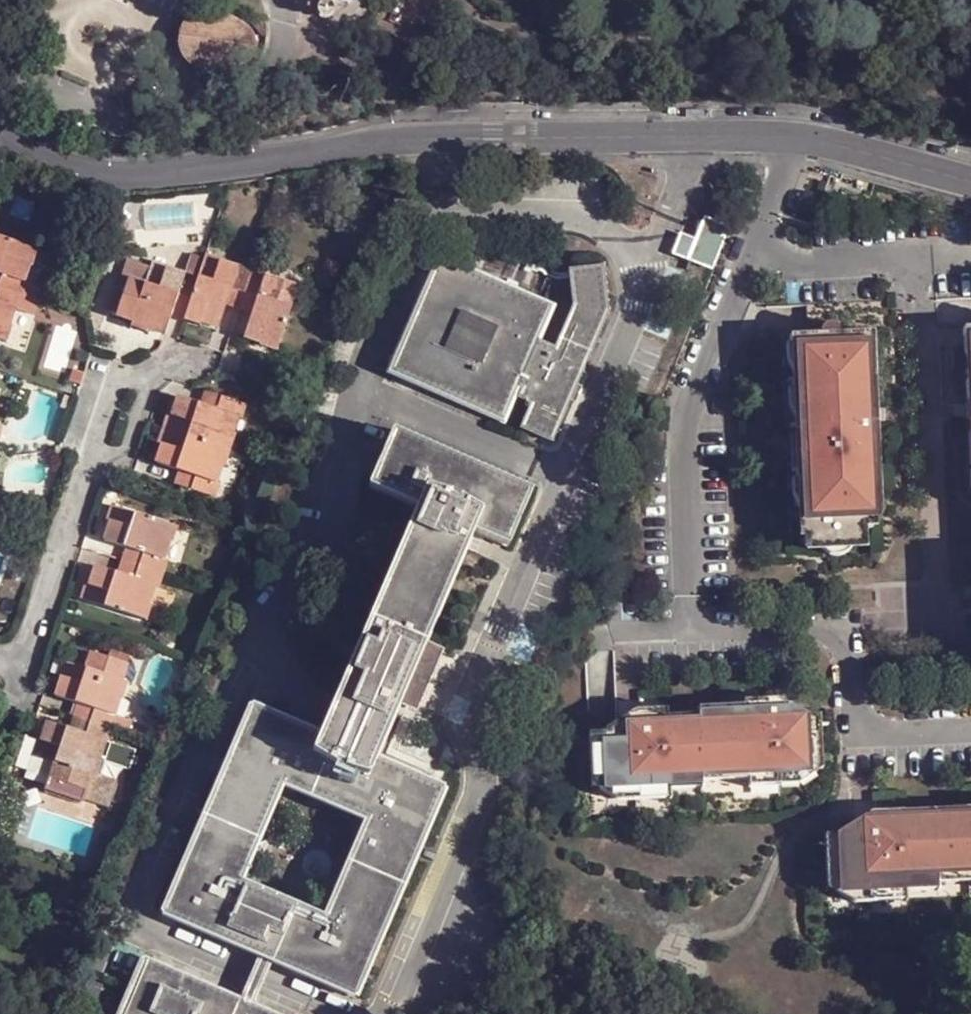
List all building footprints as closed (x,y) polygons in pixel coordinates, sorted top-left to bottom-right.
[(195,8),(190,3),(184,0),(160,0),(178,10),(186,26),(195,8)] [(263,21),(196,6),(195,8),(186,26),(177,43),(253,60),(263,21)] [(689,263),(712,272),(724,240),(717,237),(721,231),(703,224),(695,248),(680,242),(675,256),(689,262),(689,263)] [(31,295),(34,283),(33,282),(38,265),(34,263),(39,246),(0,233),(0,285),(31,295)] [(193,304),(191,310),(210,315),(209,319),(225,325),(233,302),(236,296),(247,300),(259,263),(247,259),(246,262),(226,256),(227,253),(211,248),(202,275),(193,304)] [(193,304),(202,275),(189,270),(188,275),(173,269),(174,265),(159,261),(157,265),(127,255),(109,308),(140,319),(140,317),(157,323),(156,325),(174,331),(182,307),(184,301),(193,304)] [(535,346),(538,341),(553,308),(438,255),(387,368),(503,419),(513,397),(521,377),(511,373),(496,406),(400,363),(444,265),(539,308),(524,342),(535,346)] [(259,263),(247,300),(263,305),(260,311),(253,333),(269,339),(269,341),(285,346),(309,280),(293,275),(292,278),(274,272),(275,269),(259,263)] [(521,377),(513,397),(537,406),(527,429),(557,441),(614,316),(611,271),(577,275),(579,312),(562,351),(538,341),(535,346),(524,342),(539,308),(444,265),(400,363),(496,406),(511,373),(521,377)] [(0,285),(0,339),(5,341),(12,321),(18,323),(24,307),(27,308),(31,295),(0,285)] [(236,296),(233,302),(245,306),(247,300),(236,296)] [(247,300),(245,306),(260,311),(263,305),(247,300)] [(184,301),(182,307),(191,310),(193,304),(184,301)] [(191,310),(189,316),(208,323),(209,319),(210,315),(191,310)] [(962,314),(970,498),(970,314),(962,314)] [(157,323),(140,317),(140,319),(138,324),(154,330),(156,325),(157,323)] [(870,320),(782,325),(793,523),(801,522),(800,540),(864,537),(864,519),(874,518),(880,499),(870,320)] [(208,408),(214,392),(207,389),(201,406),(208,408)] [(177,430),(234,449),(239,434),(235,433),(240,417),(244,418),(249,404),(214,392),(208,408),(201,406),(181,399),(176,415),(182,417),(177,430)] [(176,415),(175,414),(170,428),(177,430),(182,417),(176,415)] [(538,488),(401,428),(374,489),(421,508),(324,734),(253,704),(158,912),(264,963),(278,969),(349,1002),(445,788),(376,758),(400,703),(425,647),(476,533),(512,550),(538,488)] [(177,430),(170,428),(165,442),(166,442),(171,444),(177,430)] [(234,449),(177,430),(171,444),(166,442),(161,460),(183,467),(188,469),(184,483),(218,495),(224,479),(220,478),(225,460),(229,463),(234,449)] [(188,469),(183,467),(177,481),(184,483),(188,469)] [(121,519),(126,505),(120,503),(115,517),(118,518),(121,519)] [(134,562),(169,573),(173,560),(169,558),(175,540),(179,542),(185,523),(126,505),(121,519),(118,518),(112,535),(133,543),(140,545),(134,562)] [(140,545),(133,543),(127,559),(134,562),(140,545)] [(134,562),(127,559),(124,569),(131,572),(134,562)] [(169,573),(134,562),(131,572),(124,569),(105,562),(98,580),(102,582),(96,598),(154,617),(159,601),(157,601),(163,583),(165,584),(169,573)] [(102,582),(98,580),(93,578),(87,595),(96,598),(102,582)] [(113,655),(131,661),(135,652),(116,646),(113,655)] [(440,654),(425,647),(400,703),(415,709),(440,654)] [(89,718),(117,728),(123,712),(120,712),(127,691),(129,692),(134,678),(127,676),(131,661),(113,655),(96,649),(90,665),(75,660),(69,678),(67,678),(61,695),(86,703),(93,705),(89,718)] [(69,678),(75,660),(68,658),(62,676),(67,678),(69,678)] [(787,702),(695,707),(695,712),(617,718),(618,731),(594,733),(598,786),(695,780),(695,772),(808,766),(804,709),(787,702)] [(93,705),(86,703),(82,715),(89,718),(93,705)] [(89,718),(82,715),(77,730),(84,732),(89,718)] [(117,728),(89,718),(84,732),(77,730),(53,722),(47,739),(50,740),(44,757),(60,763),(56,776),(72,783),(92,789),(91,792),(110,798),(117,779),(105,775),(110,760),(105,758),(112,740),(113,741),(117,728)] [(50,740),(47,739),(42,737),(36,755),(44,757),(50,740)] [(92,789),(72,783),(69,791),(89,797),(91,792),(92,789)] [(859,810),(832,826),(836,886),(930,881),(930,865),(970,863),(970,804),(859,810)] [(259,1013),(246,1007),(137,956),(111,1013),(262,1013),(259,1013)]
